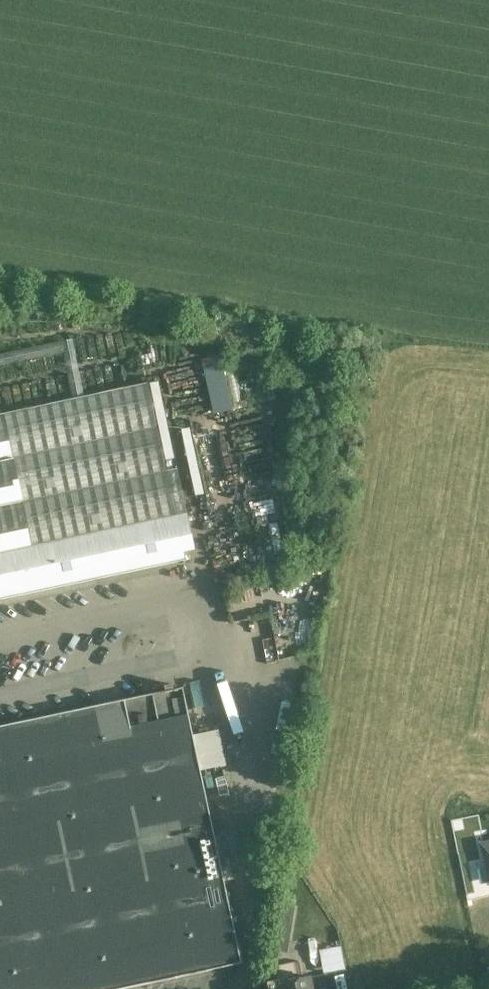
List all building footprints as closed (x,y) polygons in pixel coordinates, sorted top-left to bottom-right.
[(0,414),(0,553),(176,515),(148,383),(0,414)] [(176,515),(0,553),(0,600),(186,560),(176,515)] [(0,728),(0,988),(127,988),(242,965),(224,881),(219,859),(201,771),(193,736),(183,689),(0,728)] [(256,723),(193,736),(201,771),(263,758),(256,723)] [(480,844),(488,884),(488,842),(480,844)] [(228,857),(219,859),(224,881),(233,879),(228,857)] [(327,972),(349,968),(344,945),(323,949),(327,972)] [(280,984),(279,980),(267,982),(268,988),(312,988),(309,977),(280,984)]
